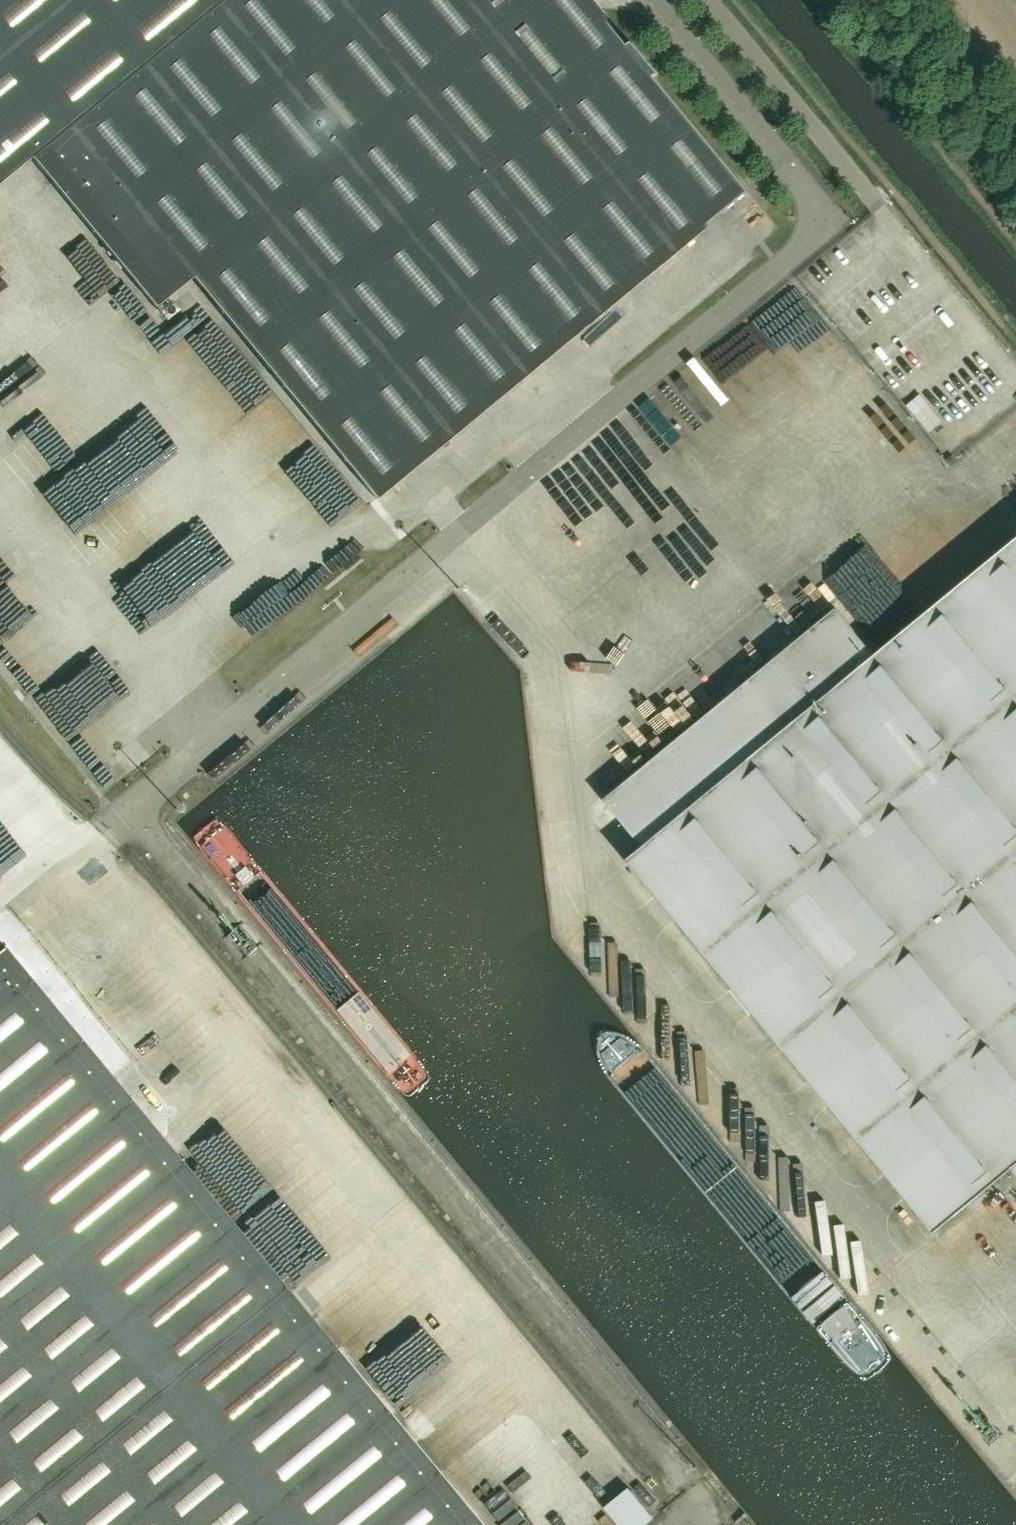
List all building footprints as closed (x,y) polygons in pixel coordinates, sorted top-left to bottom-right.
[(32,157),(156,307),(193,277),(376,499),(749,191),(654,77),(658,73),(632,42),(628,46),(590,0),(0,0),(0,184),(32,157)] [(934,1233),(1012,1169),(1015,1174),(1015,539),(874,656),(835,609),(603,800),(643,847),(627,860),(934,1233)] [(10,1203),(133,1102),(5,946),(0,951),(0,1524),(276,1524),(10,1203)]
